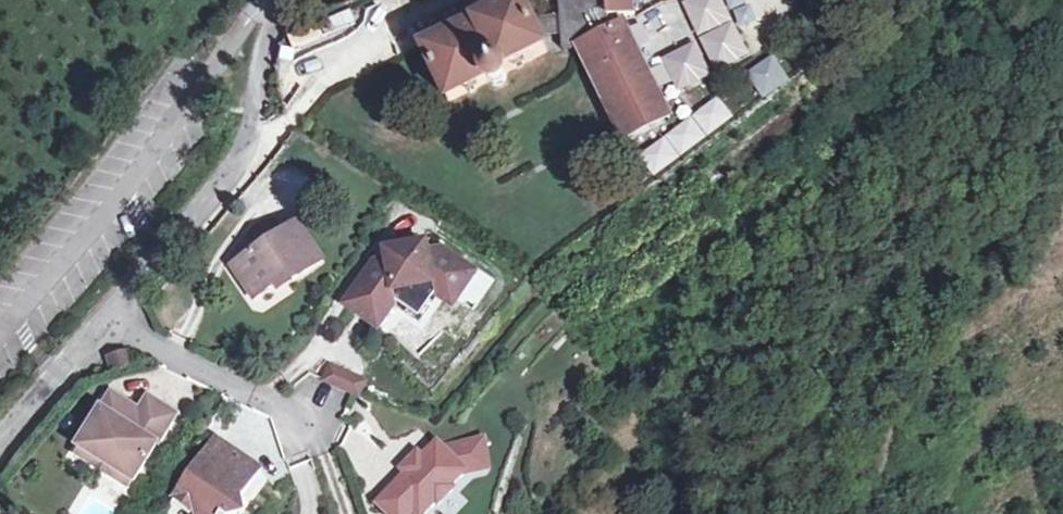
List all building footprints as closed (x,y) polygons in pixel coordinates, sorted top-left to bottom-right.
[(531,20),(539,35),(541,38),(562,36),(563,52),(579,51),(618,134),(621,132),(624,138),(665,119),(663,113),(666,111),(626,24),(623,26),(622,15),(636,14),(635,0),(560,0),(561,18),(531,20)] [(709,68),(744,51),(718,0),(675,0),(709,68)] [(523,4),(424,52),(448,102),(486,83),(492,87),(498,88),(503,85),(506,79),(506,72),(548,52),(541,38),(539,35),(531,20),(523,4)] [(689,37),(655,53),(671,89),(705,74),(689,37)] [(755,88),(777,71),(764,54),(742,71),(755,88)] [(621,132),(618,134),(623,145),(671,122),(666,111),(663,113),(665,119),(624,138),(621,132)] [(296,222),(232,266),(254,297),(289,274),(293,280),(322,261),(296,222)] [(398,240),(400,249),(414,246),(412,237),(398,240)] [(377,262),(345,303),(369,320),(387,296),(396,302),(405,300),(406,305),(426,301),(426,296),(436,293),(440,288),(451,296),(460,284),(466,288),(475,275),(440,249),(428,251),(426,244),(414,246),(400,249),(387,252),(388,259),(377,262)] [(453,306),(466,288),(460,284),(451,296),(440,288),(436,293),(453,306)] [(378,327),(396,302),(387,296),(369,320),(378,327)] [(129,355),(110,361),(112,371),(131,366),(129,355)] [(324,380),(351,392),(358,396),(365,380),(331,364),(324,380)] [(112,393),(79,444),(132,480),(176,416),(150,398),(140,412),(134,422),(124,416),(130,405),(112,393)] [(140,412),(130,405),(124,416),(134,422),(140,412)] [(215,438),(174,500),(196,513),(236,513),(243,505),(241,497),(260,468),(215,438)] [(409,513),(423,513),(434,503),(437,506),(452,490),(449,487),(462,473),(486,470),(481,440),(447,446),(443,449),(436,444),(421,459),(419,458),(406,471),(408,473),(393,489),(414,509),(409,513)] [(127,489),(132,480),(79,444),(73,452),(127,489)] [(403,468),(406,471),(419,458),(415,454),(403,468)] [(389,513),(409,513),(414,509),(393,489),(380,504),(389,513)] [(243,505),(236,513),(245,513),(243,505)]
